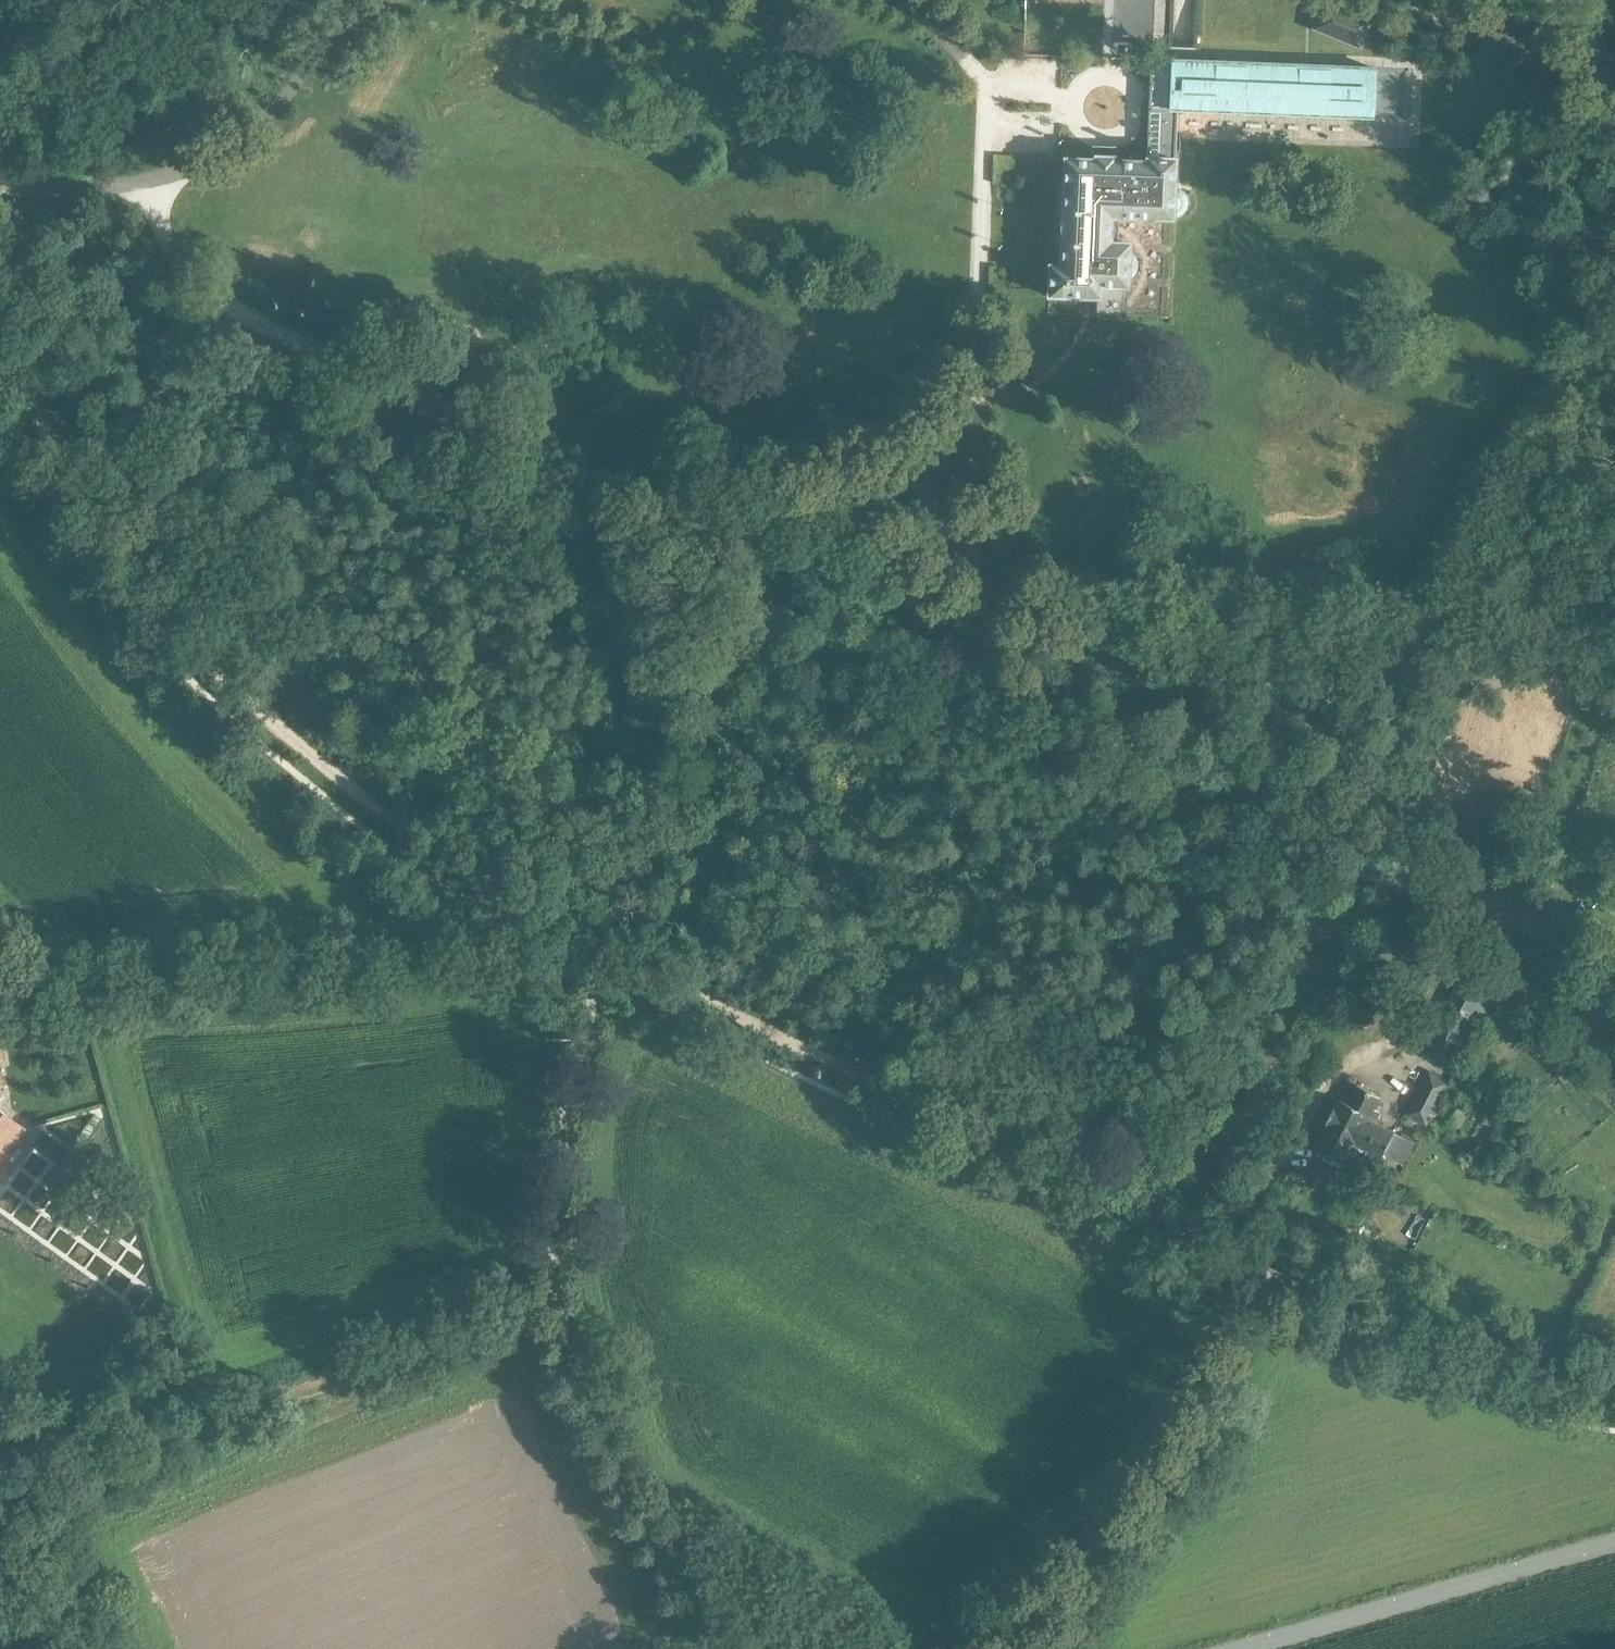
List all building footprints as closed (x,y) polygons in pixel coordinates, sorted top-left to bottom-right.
[(1129,251),(1128,251),(1128,242),(1116,242),(1117,217),(1171,219),(1171,217),(1179,215),(1184,210),(1186,203),(1185,195),(1180,190),(1173,187),(1176,107),(1374,114),(1376,56),(1377,23),(1369,20),(1323,1),(1321,0),(1196,0),(1195,48),(1171,47),(1170,65),(1151,64),(1151,60),(1152,60),(1152,57),(1149,57),(1145,161),(1111,160),(1111,155),(1094,154),(1094,159),(1062,158),(1060,214),(1058,214),(1057,241),(1059,241),(1058,264),(1047,264),(1046,296),(1102,298),(1126,299),(1127,279),(1128,279),(1134,273),(1137,265),(1135,257),(1129,251)] [(1425,1053),(1459,1070),(1511,968),(1493,959),(1479,986),(1463,978),(1425,1053)] [(1430,1072),(1407,1114),(1429,1125),(1451,1083),(1430,1072)] [(1346,1166),(1357,1145),(1367,1150),(1364,1155),(1380,1162),(1395,1133),(1374,1122),(1380,1110),(1376,1108),(1382,1096),(1358,1084),(1348,1103),(1340,1099),(1338,1103),(1337,1103),(1331,1113),(1333,1114),(1328,1123),(1327,1122),(1322,1133),(1323,1133),(1314,1149),(1346,1166)] [(5,1162),(2,1156),(24,1127),(0,1110),(0,1169),(5,1162)]
